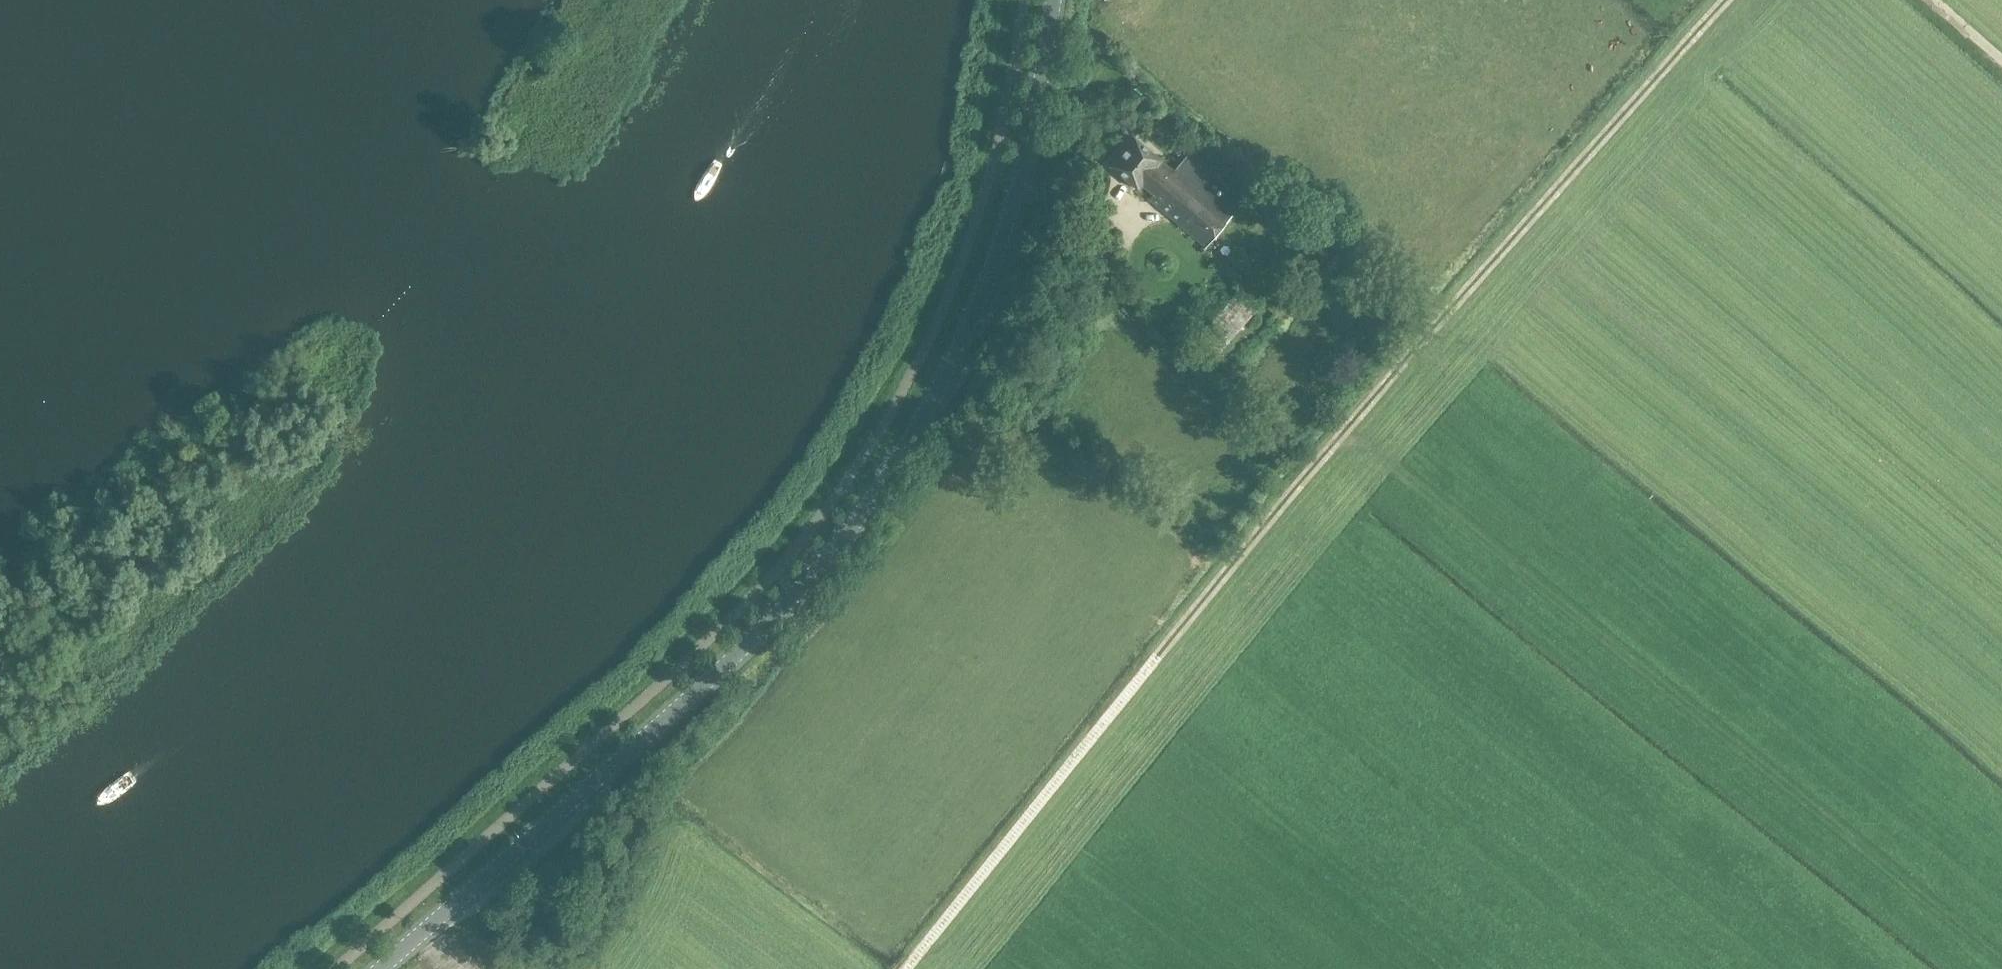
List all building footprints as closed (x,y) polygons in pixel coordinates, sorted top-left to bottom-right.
[(1109,167),(1206,248),(1246,201),(1176,143),(1161,161),(1133,138),(1109,167)]
